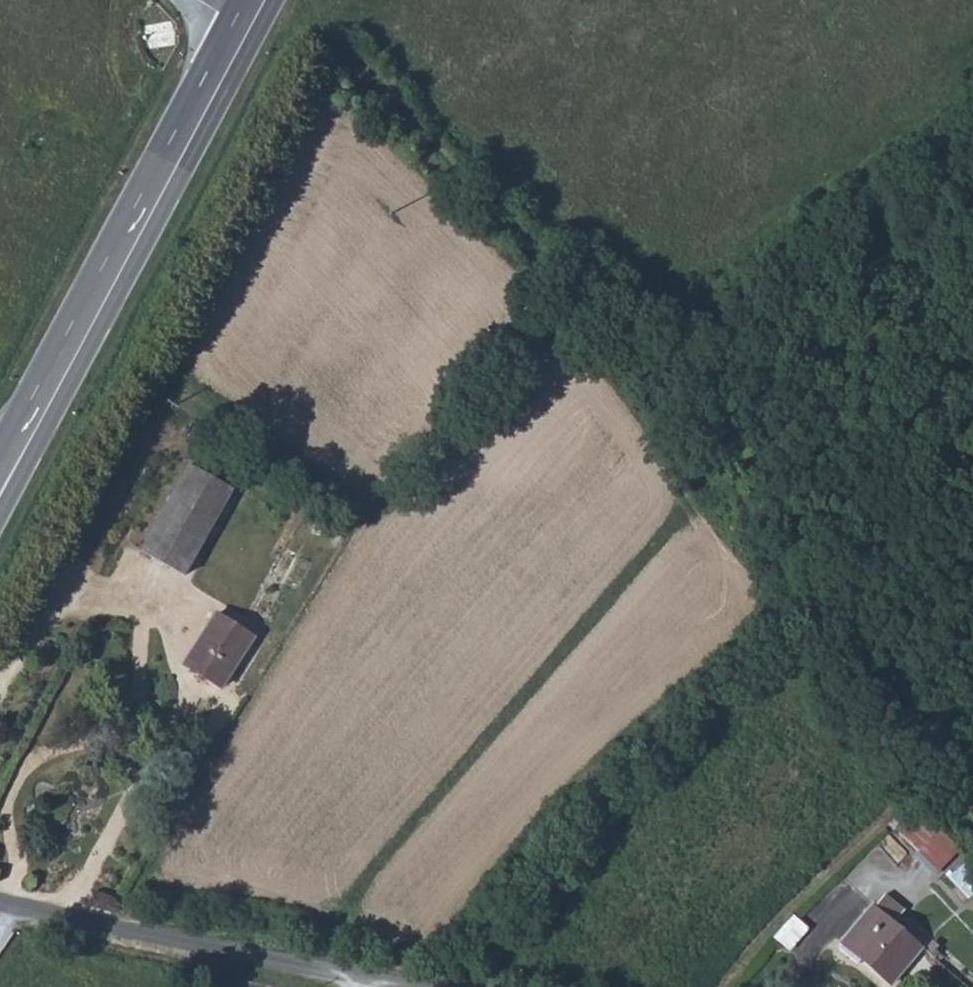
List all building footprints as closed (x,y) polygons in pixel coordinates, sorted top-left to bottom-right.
[(169,486),(124,550),(158,572),(200,508),(169,486)] [(253,641),(217,617),(184,666),(221,690),(253,641)] [(919,810),(900,829),(943,870),(961,850),(919,810)] [(870,942),(841,971),(858,986),(911,986),(913,985),(870,942)]
